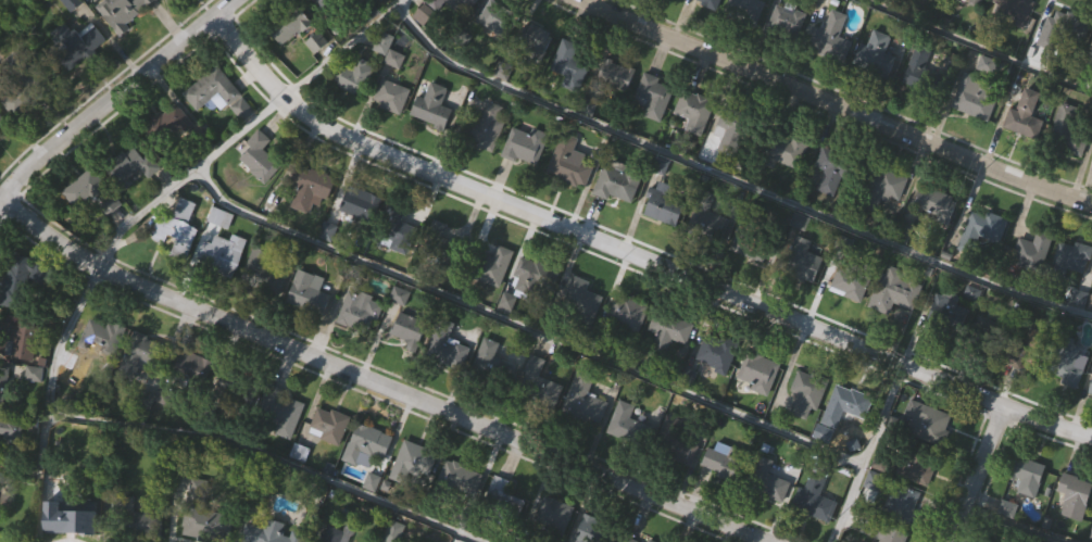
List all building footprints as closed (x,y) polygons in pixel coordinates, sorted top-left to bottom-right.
[(96,5),(103,0),(159,0),(115,31),(96,5)] [(327,12),(314,0),(338,0),(327,12)] [(438,15),(423,0),(452,0),(438,15)] [(467,9),(459,0),(476,0),(467,9)] [(714,9),(694,0),(718,0),(714,9)] [(726,11),(731,0),(765,0),(755,24),(726,11)] [(979,8),(982,0),(958,0),(979,8)] [(991,11),(994,0),(1032,0),(1024,30),(1009,26),(1012,16),(991,11)] [(518,20),(502,38),(480,21),(495,1),(518,20)] [(795,39),(766,26),(777,1),(806,15),(795,39)] [(286,45),(268,30),(290,4),(307,17),(286,45)] [(840,36),(850,39),(843,62),(813,52),(827,8),(846,14),(840,36)] [(1089,21),(1082,42),(1057,34),(1052,50),(1035,45),(1047,8),(1089,21)] [(515,43),(534,22),(554,39),(537,61),(515,43)] [(883,51),(896,58),(887,78),(854,63),(870,27),(890,37),(883,51)] [(566,75),(550,70),(562,38),(579,45),(575,59),(588,63),(578,91),(562,85),(566,75)] [(335,84),(350,53),(373,65),(357,96),(335,84)] [(635,71),(624,97),(593,84),(605,58),(635,71)] [(254,112),(240,122),(219,93),(197,111),(183,91),(218,65),(254,112)] [(954,79),(945,115),(913,108),(921,72),(954,79)] [(988,122),(952,111),(964,72),(1000,84),(988,122)] [(643,108),(631,101),(645,73),(674,86),(657,121),(641,113),(643,108)] [(409,89),(398,114),(372,102),(381,77),(409,89)] [(440,104),(452,110),(444,129),(410,115),(418,96),(424,98),(430,81),(447,88),(440,104)] [(1032,116),(1043,119),(1038,138),(1002,126),(1008,106),(1017,110),(1025,87),(1041,92),(1032,116)] [(699,133),(686,127),(689,119),(673,113),(683,88),(713,101),(699,133)] [(506,108),(494,151),(470,144),(484,101),(506,108)] [(189,122),(162,144),(146,125),(172,102),(189,122)] [(1059,103),(1091,112),(1091,116),(1082,154),(1049,146),(1059,103)] [(754,124),(749,143),(718,134),(725,115),(754,124)] [(9,128),(0,135),(0,116),(9,128)] [(501,154),(512,126),(531,133),(532,128),(548,134),(536,166),(501,154)] [(281,166),(262,185),(233,153),(259,128),(271,140),(263,148),(281,166)] [(808,141),(798,168),(769,156),(781,129),(808,141)] [(573,149),(586,154),(575,181),(547,171),(561,133),(577,139),(573,149)] [(145,161),(120,182),(105,166),(129,144),(145,161)] [(814,165),(820,146),(853,156),(839,198),(817,190),(824,169),(814,165)] [(594,187),(606,160),(642,175),(630,202),(594,187)] [(299,193),(300,191),(287,185),(298,162),(336,180),(324,205),(299,193)] [(906,178),(898,199),(881,192),(874,211),(856,204),(871,165),(906,178)] [(103,218),(92,204),(79,214),(61,190),(91,166),(122,204),(103,218)] [(676,226),(642,214),(654,180),(673,187),(669,194),(685,200),(676,226)] [(946,224),(911,206),(922,181),(958,199),(946,224)] [(379,198),(367,226),(337,213),(350,185),(379,198)] [(686,234),(698,189),(714,193),(708,212),(730,217),(724,243),(686,234)] [(197,228),(185,257),(156,245),(177,196),(194,203),(186,224),(197,228)] [(405,245),(378,232),(393,202),(421,214),(405,245)] [(234,214),(227,229),(206,220),(212,205),(234,214)] [(956,253),(969,206),(1006,217),(992,263),(956,253)] [(416,256),(431,218),(448,225),(442,238),(463,247),(453,272),(416,256)] [(774,236),(762,263),(730,249),(742,222),(774,236)] [(1017,237),(1032,241),(1037,230),(1054,236),(1041,273),(1009,262),(1017,237)] [(193,263),(203,240),(211,243),(214,234),(228,239),(231,234),(247,240),(230,278),(193,263)] [(1091,248),(1082,275),(1053,264),(1062,238),(1091,248)] [(815,281),(779,272),(788,243),(823,254),(815,281)] [(512,250),(501,287),(474,279),(481,253),(493,256),(498,245),(512,250)] [(275,300),(238,285),(252,249),(289,264),(275,300)] [(0,304),(11,254),(34,259),(23,308),(0,304)] [(558,266),(550,297),(510,285),(518,254),(558,266)] [(825,289),(843,259),(870,275),(853,305),(825,289)] [(911,310),(891,302),(886,315),(868,307),(886,266),(922,281),(911,310)] [(323,316),(285,303),(297,269),(324,278),(319,291),(329,294),(323,316)] [(602,295),(593,324),(561,313),(573,276),(589,280),(586,290),(602,295)] [(338,320),(352,291),(384,306),(368,336),(338,320)] [(939,291),(972,303),(958,339),(925,327),(939,291)] [(603,319),(614,293),(648,306),(638,333),(603,319)] [(387,338),(401,311),(427,325),(413,352),(387,338)] [(647,331),(653,311),(694,324),(687,344),(669,339),(664,357),(653,353),(658,336),(647,331)] [(967,351),(980,316),(1011,328),(997,362),(967,351)] [(78,346),(89,317),(124,330),(113,360),(78,346)] [(4,356),(10,320),(38,325),(33,361),(4,356)] [(726,374),(693,361),(706,329),(738,341),(726,374)] [(156,375),(122,365),(130,332),(165,342),(156,375)] [(426,354),(437,332),(472,348),(461,370),(426,354)] [(1046,366),(1015,368),(1014,337),(1044,335),(1046,366)] [(503,380),(473,363),(487,337),(518,353),(503,380)] [(1087,357),(1074,390),(1043,379),(1059,337),(1081,345),(1078,354),(1087,357)] [(735,378),(749,349),(780,364),(766,393),(735,378)] [(544,378),(560,382),(553,400),(518,389),(529,354),(550,361),(544,378)] [(187,379),(193,357),(211,364),(204,385),(187,379)] [(253,370),(243,404),(213,395),(224,362),(253,370)] [(10,409),(0,408),(0,367),(17,370),(10,409)] [(558,412),(577,368),(593,375),(587,392),(606,401),(595,427),(558,412)] [(827,378),(814,420),(790,414),(796,392),(790,391),(796,369),(827,378)] [(871,396),(864,419),(853,415),(846,432),(820,424),(834,383),(871,396)] [(290,439),(269,431),(284,395),(303,404),(290,439)] [(605,436),(616,400),(635,405),(630,420),(655,428),(655,430),(699,443),(692,462),(605,436)] [(940,446),(898,431),(909,400),(952,415),(940,446)] [(349,417),(338,445),(306,433),(318,405),(349,417)] [(17,442),(0,438),(0,418),(22,423),(17,442)] [(384,459),(348,449),(356,424),(391,434),(384,459)] [(749,453),(736,482),(701,467),(713,438),(749,453)] [(402,441),(437,453),(424,490),(389,478),(402,441)] [(895,470),(912,444),(938,459),(922,487),(895,470)] [(773,459),(769,475),(788,479),(783,501),(744,492),(753,455),(773,459)] [(1045,466),(1034,499),(1005,488),(1017,456),(1045,466)] [(469,502),(435,484),(449,457),(484,475),(469,502)] [(818,495),(837,502),(829,521),(793,508),(808,468),(826,475),(818,495)] [(1062,474),(1091,481),(1091,485),(1082,521),(1059,516),(1065,494),(1057,492),(1062,474)] [(516,521),(480,508),(492,475),(510,480),(505,492),(524,500),(516,521)] [(907,525),(883,514),(898,482),(922,493),(907,525)] [(561,539),(531,528),(543,495),(573,506),(561,539)] [(997,513),(1002,500),(1016,505),(1013,517),(997,513)] [(96,511),(96,534),(43,534),(43,501),(61,501),(61,511),(96,511)] [(616,528),(610,541),(574,541),(585,515),(616,528)] [(907,533),(904,541),(878,541),(879,540),(859,531),(866,516),(907,533)] [(303,534),(301,541),(239,541),(246,522),(264,528),(266,519),(286,526),(286,529),(303,534)] [(343,531),(340,541),(320,541),(326,525),(343,531)]
